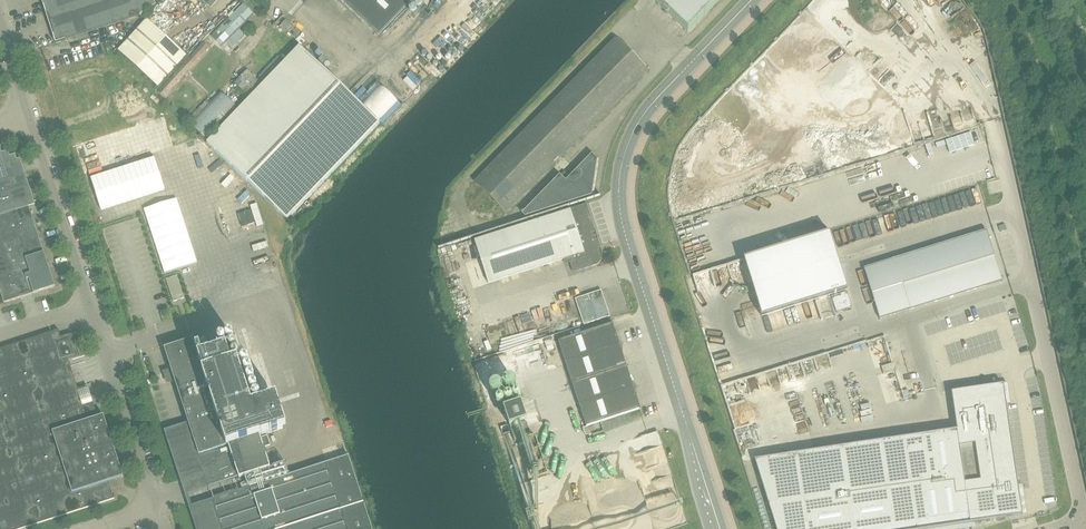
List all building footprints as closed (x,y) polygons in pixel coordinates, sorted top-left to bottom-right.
[(133,17),(140,15),(156,5),(154,0),(41,0),(55,43),(133,17)] [(378,35),(412,0),(341,0),(378,35)] [(253,14),(243,4),(211,36),(221,46),(253,14)] [(187,55),(157,28),(147,19),(146,19),(118,50),(129,60),(130,61),(143,73),(158,86),(187,55)] [(286,20),(282,24),(287,29),(291,25),(286,20)] [(1076,43),(1085,40),(1085,39),(1083,27),(1072,29),(1076,43)] [(268,38),(271,42),(279,36),(276,32),(268,38)] [(615,38),(474,182),(506,213),(648,70),(615,38)] [(209,47),(203,42),(158,92),(164,97),(209,47)] [(262,84),(249,97),(206,142),(287,219),(379,123),(299,45),(262,84)] [(234,82),(249,97),(262,84),(247,69),(234,82)] [(194,107),(184,117),(207,141),(224,124),(238,109),(220,91),(201,109),(199,108),(197,110),(194,107)] [(971,132),(946,140),(950,153),(975,145),(971,132)] [(28,184),(24,172),(22,163),(20,158),(17,159),(15,154),(10,156),(8,150),(2,152),(0,147),(0,215),(29,206),(35,204),(35,203),(31,192),(28,184)] [(148,174),(157,197),(169,193),(160,169),(148,174)] [(530,223),(474,241),(488,283),(564,259),(565,263),(570,262),(573,271),(592,266),(598,262),(600,260),(601,256),(601,252),(601,251),(586,204),(569,210),(530,223)] [(32,217),(29,206),(0,215),(0,291),(4,303),(55,286),(32,217)] [(830,229),(745,257),(764,314),(849,286),(830,229)] [(864,270),(880,321),(1002,282),(987,232),(864,270)] [(166,279),(174,301),(184,297),(177,275),(166,279)] [(846,291),(831,296),(836,312),(851,307),(846,291)] [(562,315),(567,331),(573,329),(569,313),(562,315)] [(558,341),(572,384),(626,366),(612,323),(558,341)] [(113,461),(108,463),(104,449),(108,448),(101,424),(89,427),(67,358),(75,356),(69,340),(62,342),(59,330),(0,349),(0,528),(19,528),(114,498),(107,478),(117,475),(113,461)] [(188,422),(165,430),(179,474),(233,457),(263,447),(268,445),(265,436),(260,437),(259,435),(261,435),(283,428),(273,397),(261,401),(251,404),(237,359),(231,361),(226,346),(198,356),(193,342),(192,339),(164,348),(171,369),(174,380),(175,380),(188,422)] [(633,347),(634,353),(643,351),(641,345),(633,347)] [(586,427),(640,409),(626,366),(572,384),(586,427)] [(1003,383),(951,390),(956,429),(958,446),(1011,438),(1003,383)] [(85,403),(95,400),(91,387),(81,389),(85,403)] [(520,404),(504,409),(509,426),(525,421),(520,404)] [(514,441),(530,436),(525,422),(510,427),(514,441)] [(754,459),(776,528),(926,528),(969,523),(964,483),(1016,475),(1013,455),(1011,438),(958,446),(956,429),(754,459)] [(213,499),(223,528),(372,528),(348,455),(301,470),(263,482),(250,487),(213,499)] [(1016,475),(964,483),(969,523),(970,522),(1022,515),(1016,475)]
